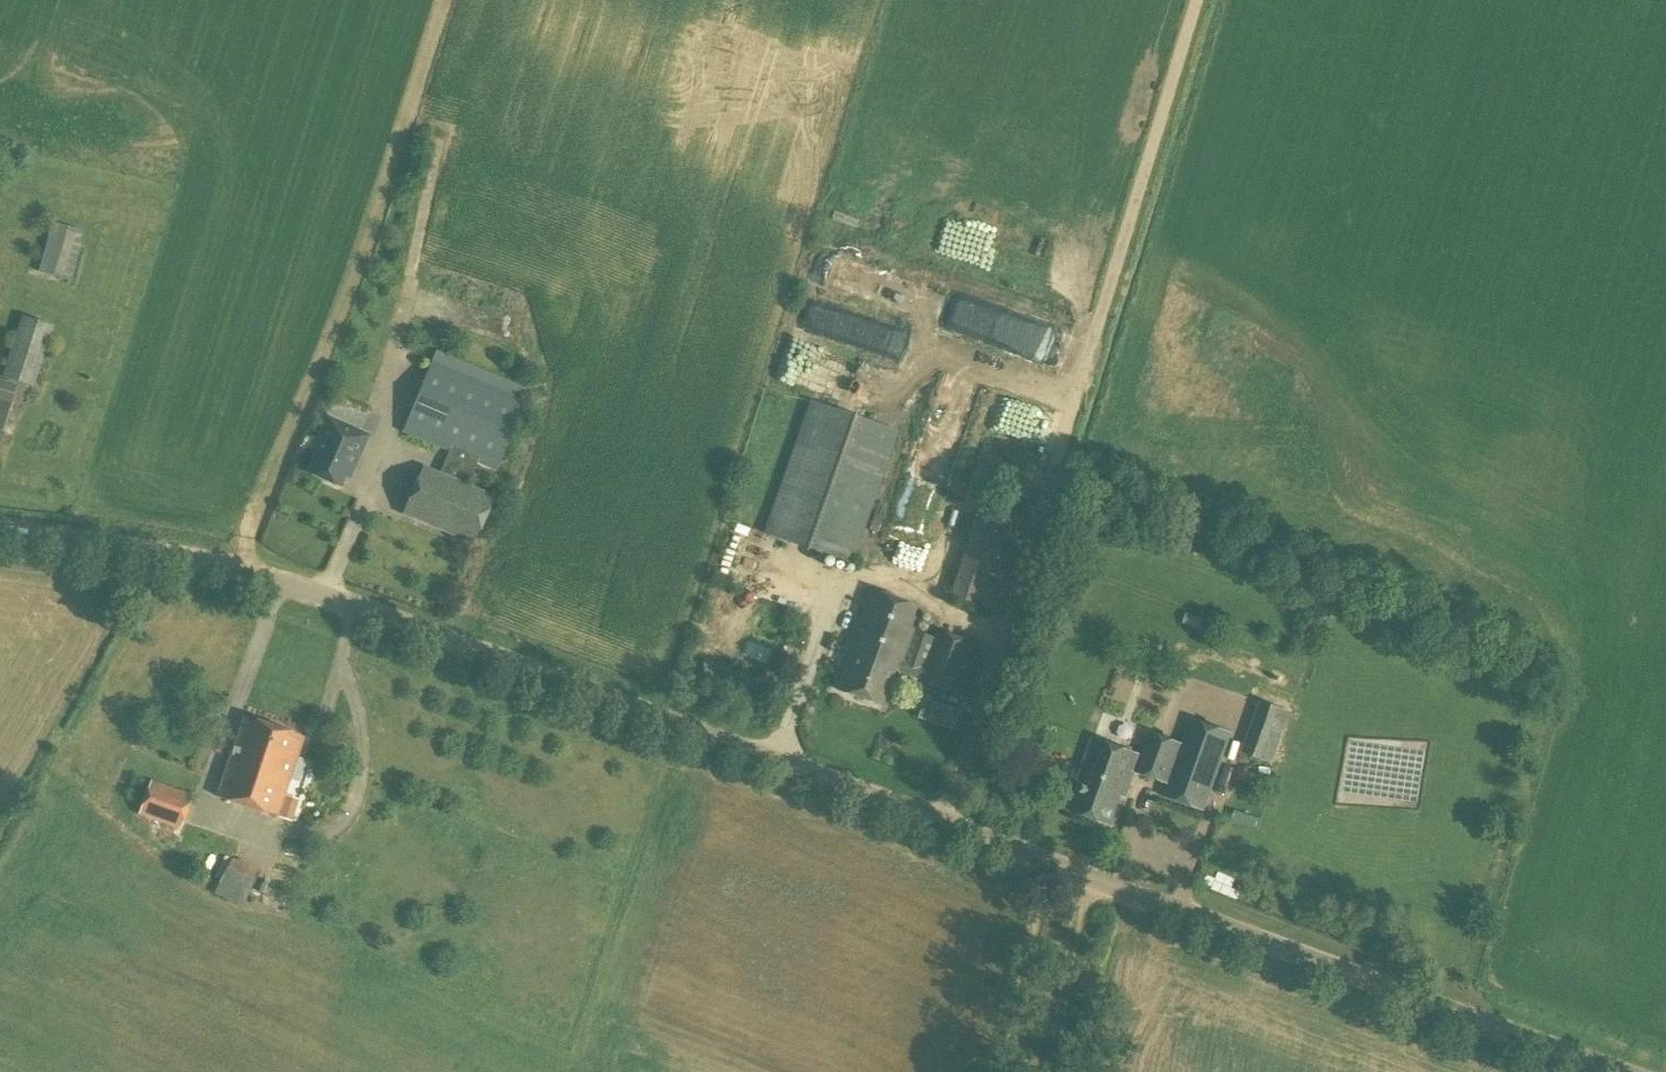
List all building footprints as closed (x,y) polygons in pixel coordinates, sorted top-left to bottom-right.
[(70,282),(82,243),(80,243),(83,231),(53,221),(37,272),(70,282)] [(959,326),(989,339),(998,318),(968,305),(959,326)] [(33,387),(53,326),(22,315),(2,377),(33,387)] [(522,398),(432,361),(402,433),(449,452),(441,473),(422,465),(401,514),(474,545),(495,496),(468,484),(476,463),(496,472),(526,400),(522,398)] [(18,385),(0,379),(0,439),(2,433),(18,385)] [(991,388),(988,404),(1001,406),(1004,391),(991,388)] [(852,565),(899,432),(810,401),(763,533),(852,565)] [(369,436),(328,417),(313,452),(317,454),(309,472),(341,486),(352,461),(356,463),(369,436)] [(923,440),(894,544),(923,552),(952,448),(923,440)] [(999,612),(1028,517),(979,502),(949,597),(999,612)] [(934,638),(913,630),(921,609),(869,590),(846,654),(850,655),(838,689),(881,705),(894,670),(953,691),(970,642),(937,630),(934,638)] [(1272,764),(1290,711),(1260,701),(1241,753),(1272,764)] [(959,711),(947,707),(941,726),(952,730),(959,711)] [(247,805),(273,728),(244,718),(218,795),(247,805)] [(1203,812),(1231,734),(1192,720),(1183,745),(1149,733),(1140,756),(1093,739),(1078,781),(1082,782),(1071,812),(1110,826),(1121,797),(1125,798),(1135,773),(1168,785),(1164,798),(1203,812)] [(273,728),(247,805),(276,815),(303,738),(273,728)] [(180,830),(193,796),(151,780),(139,814),(180,830)] [(291,822),(299,799),(286,795),(278,817),(291,822)] [(244,906),(260,871),(230,857),(214,893),(244,906)]
